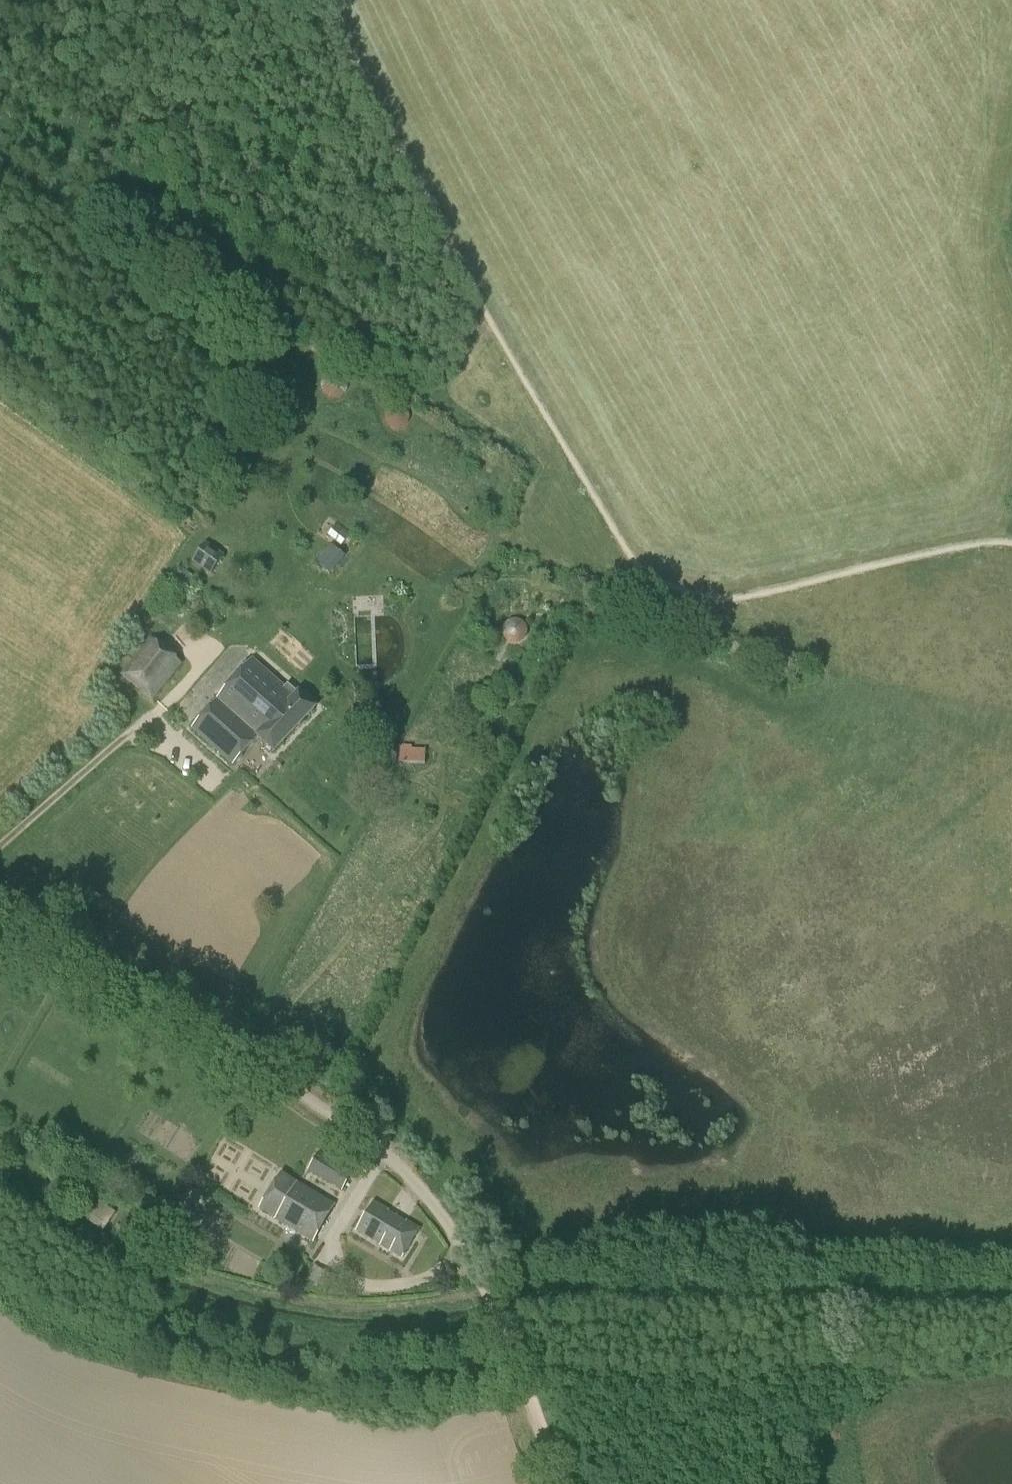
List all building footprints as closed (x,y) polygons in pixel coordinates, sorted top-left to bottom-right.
[(223,554),(205,542),(191,562),(209,574),(223,554)] [(330,545),(315,563),(330,576),(346,558),(330,545)] [(153,699),(180,664),(149,640),(122,674),(153,699)] [(285,690),(253,661),(193,727),(235,765),(259,737),(276,752),(315,709),(289,685),(285,690)] [(396,763),(397,746),(387,746),(386,762),(396,763)] [(425,764),(426,749),(412,748),(412,747),(400,746),(399,762),(425,764)] [(341,1190),(351,1173),(320,1154),(310,1172),(341,1190)] [(313,1239),(333,1205),(283,1175),(263,1209),(313,1239)] [(407,1224),(387,1212),(388,1210),(375,1202),(358,1230),(402,1256),(419,1229),(408,1222),(407,1224)]
